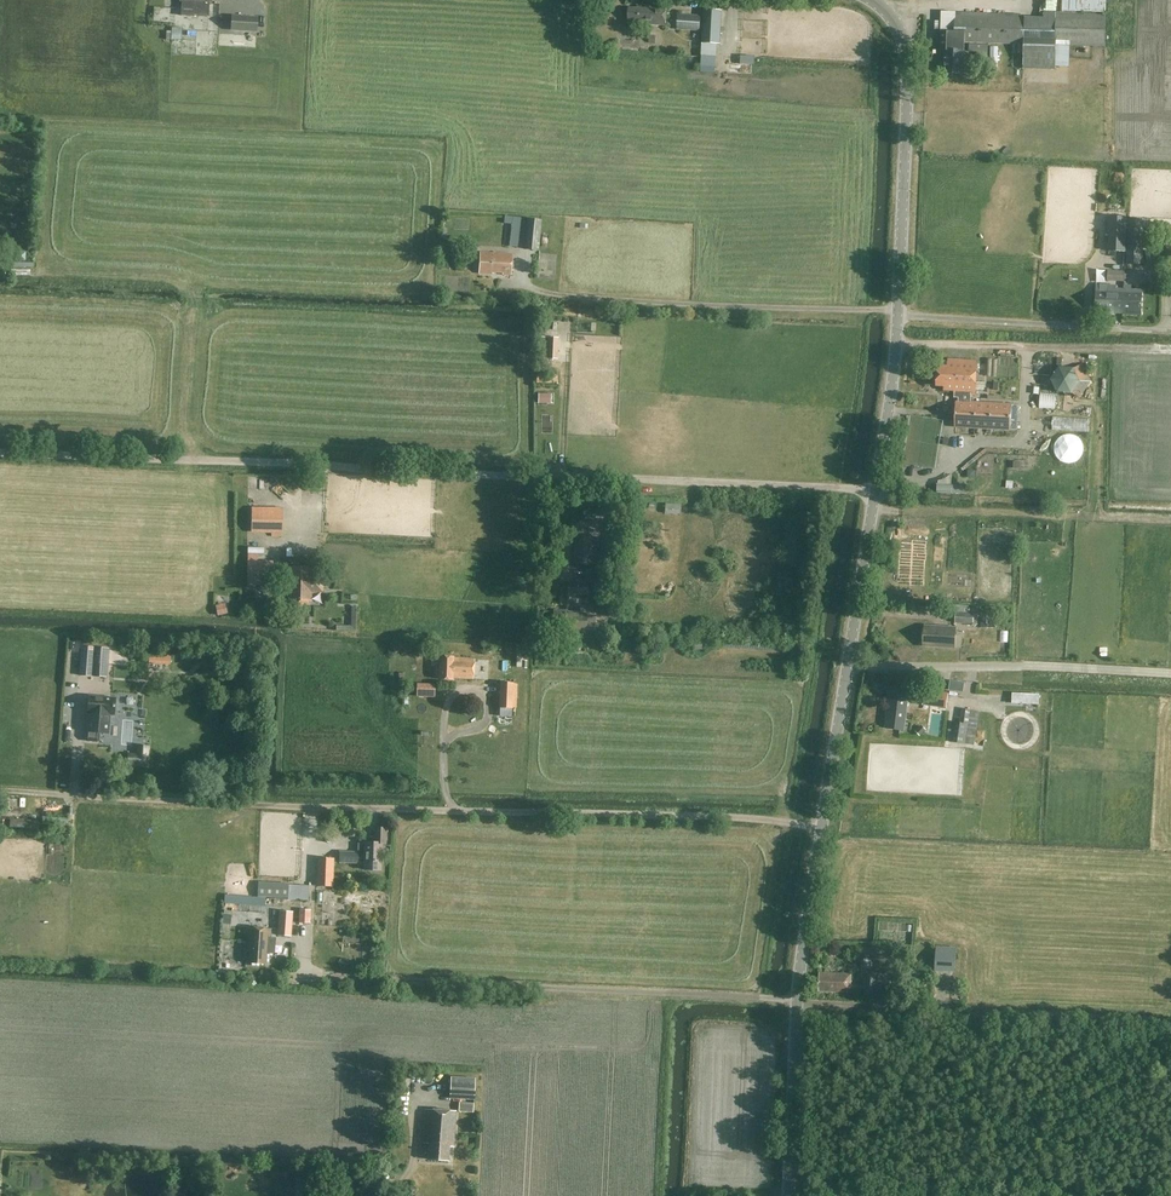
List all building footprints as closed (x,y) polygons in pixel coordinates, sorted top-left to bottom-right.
[(180,2),(180,3),(182,3),(182,15),(209,17),(209,4),(212,4),(212,0),(180,0),(180,2)] [(665,25),(666,7),(646,6),(646,9),(628,8),(628,23),(665,25)] [(941,8),(941,23),(955,23),(955,8),(941,8)] [(720,44),(722,10),(703,9),(701,43),(720,44)] [(1104,47),(1105,14),(1056,13),(1055,39),(1024,38),(1025,18),(955,16),(955,32),(941,32),(941,50),(944,51),(944,73),(963,74),(964,42),(1013,44),(1013,53),(1023,54),(1023,68),(1055,69),(1055,57),(1069,57),(1069,45),(1104,47)] [(700,31),(701,15),(677,14),(677,29),(700,31)] [(257,18),(232,16),(231,30),(257,31),(257,18)] [(166,31),(166,39),(181,40),(181,28),(172,27),(171,31),(166,31)] [(1127,218),(1110,217),(1108,251),(1125,252),(1127,218)] [(524,249),(538,251),(540,220),(526,219),(524,249)] [(1144,220),(1128,219),(1126,264),(1142,265),(1144,220)] [(513,254),(480,252),(479,273),(493,274),(492,272),(503,273),(503,275),(511,275),(513,254)] [(1122,314),(1123,290),(1124,272),(1107,271),(1107,281),(1117,281),(1117,286),(1096,285),(1095,313),(1122,314)] [(1142,290),(1123,290),(1122,314),(1141,315),(1142,290)] [(555,359),(556,338),(538,337),(537,358),(555,359)] [(975,395),(977,361),(948,360),(948,367),(937,366),(936,386),(944,387),(944,390),(954,391),(953,394),(954,394),(954,398),(958,398),(958,402),(956,402),(955,427),(1010,430),(1017,430),(1019,406),(1011,405),(971,402),(971,395),(975,395)] [(1073,369),(1059,368),(1051,380),(1057,392),(1072,393),(1080,381),(1073,369)] [(1035,444),(1048,444),(1048,429),(1035,429),(1035,444)] [(269,493),(269,475),(260,475),(261,493),(269,493)] [(252,508),(252,531),(282,532),(282,508),(252,508)] [(573,564),(590,565),(591,537),(574,536),(573,564)] [(247,574),(273,574),(273,566),(261,566),(256,561),(256,555),(247,555),(247,574)] [(290,568),(290,600),(296,601),(297,606),(307,603),(307,601),(310,601),(310,592),(322,592),(322,579),(310,579),(311,568),(290,568)] [(588,596),(589,583),(567,582),(567,595),(588,596)] [(969,613),(956,612),(955,623),(973,624),(974,613),(969,613)] [(955,628),(925,626),(923,646),(954,648),(955,628)] [(80,676),(91,677),(107,678),(109,649),(82,647),(80,676)] [(453,680),(453,679),(473,679),(474,659),(458,658),(458,659),(453,659),(454,657),(440,657),(439,680),(453,680)] [(500,672),(501,662),(480,660),(479,670),(500,672)] [(435,683),(415,684),(415,691),(435,691),(435,683)] [(500,683),(499,708),(512,708),(513,684),(500,683)] [(889,697),(889,699),(887,699),(886,706),(888,706),(886,729),(904,731),(909,692),(888,689),(887,697),(889,697)] [(924,691),(923,703),(947,706),(948,693),(924,691)] [(1039,695),(1013,693),(1012,703),(1039,704),(1039,695)] [(86,732),(85,740),(86,741),(96,742),(98,741),(99,733),(107,734),(109,715),(113,716),(115,699),(88,697),(87,713),(89,714),(88,732),(86,732)] [(951,741),(966,743),(974,744),(976,732),(967,731),(970,709),(961,708),(960,722),(953,721),(951,741)] [(990,733),(993,715),(982,713),(979,731),(990,733)] [(476,717),(469,720),(472,728),(479,725),(476,717)] [(64,719),(63,744),(76,744),(76,719),(64,719)] [(358,844),(357,852),(339,851),(339,863),(358,864),(358,858),(364,859),(364,870),(381,871),(382,844),(385,844),(386,829),(375,828),(374,843),(363,843),(363,844),(358,844)] [(319,865),(319,886),(331,886),(331,865),(319,865)] [(262,898),(282,898),(283,890),(262,890),(262,898)] [(299,909),(299,923),(310,923),(311,910),(299,909)] [(279,911),(277,936),(291,937),(293,912),(279,911)] [(246,963),(266,964),(267,953),(269,953),(271,929),(248,928),(246,963)] [(953,967),(953,953),(954,943),(937,942),(937,952),(936,966),(953,967)] [(227,945),(227,969),(243,969),(244,946),(227,945)] [(875,996),(875,991),(881,991),(891,992),(891,979),(882,979),(875,979),(875,978),(863,978),(863,985),(852,984),(852,974),(819,973),(819,991),(862,992),(862,995),(875,996)] [(451,1077),(449,1096),(474,1098),(475,1079),(451,1077)] [(459,1103),(459,1111),(473,1112),(474,1104),(459,1103)] [(427,1160),(449,1161),(450,1147),(454,1147),(456,1111),(425,1109),(423,1143),(428,1144),(427,1160)]
